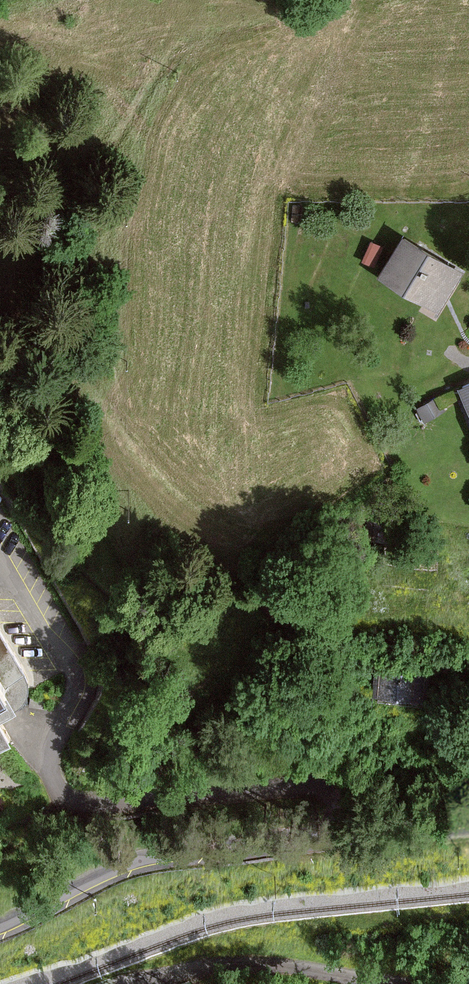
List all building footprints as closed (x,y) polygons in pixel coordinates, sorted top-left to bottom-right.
[(459,276),(403,242),(381,278),(438,311),(459,276)] [(468,410),(468,386),(460,391),(468,410)] [(10,700),(18,693),(24,681),(16,662),(0,632),(0,707),(10,700)]
